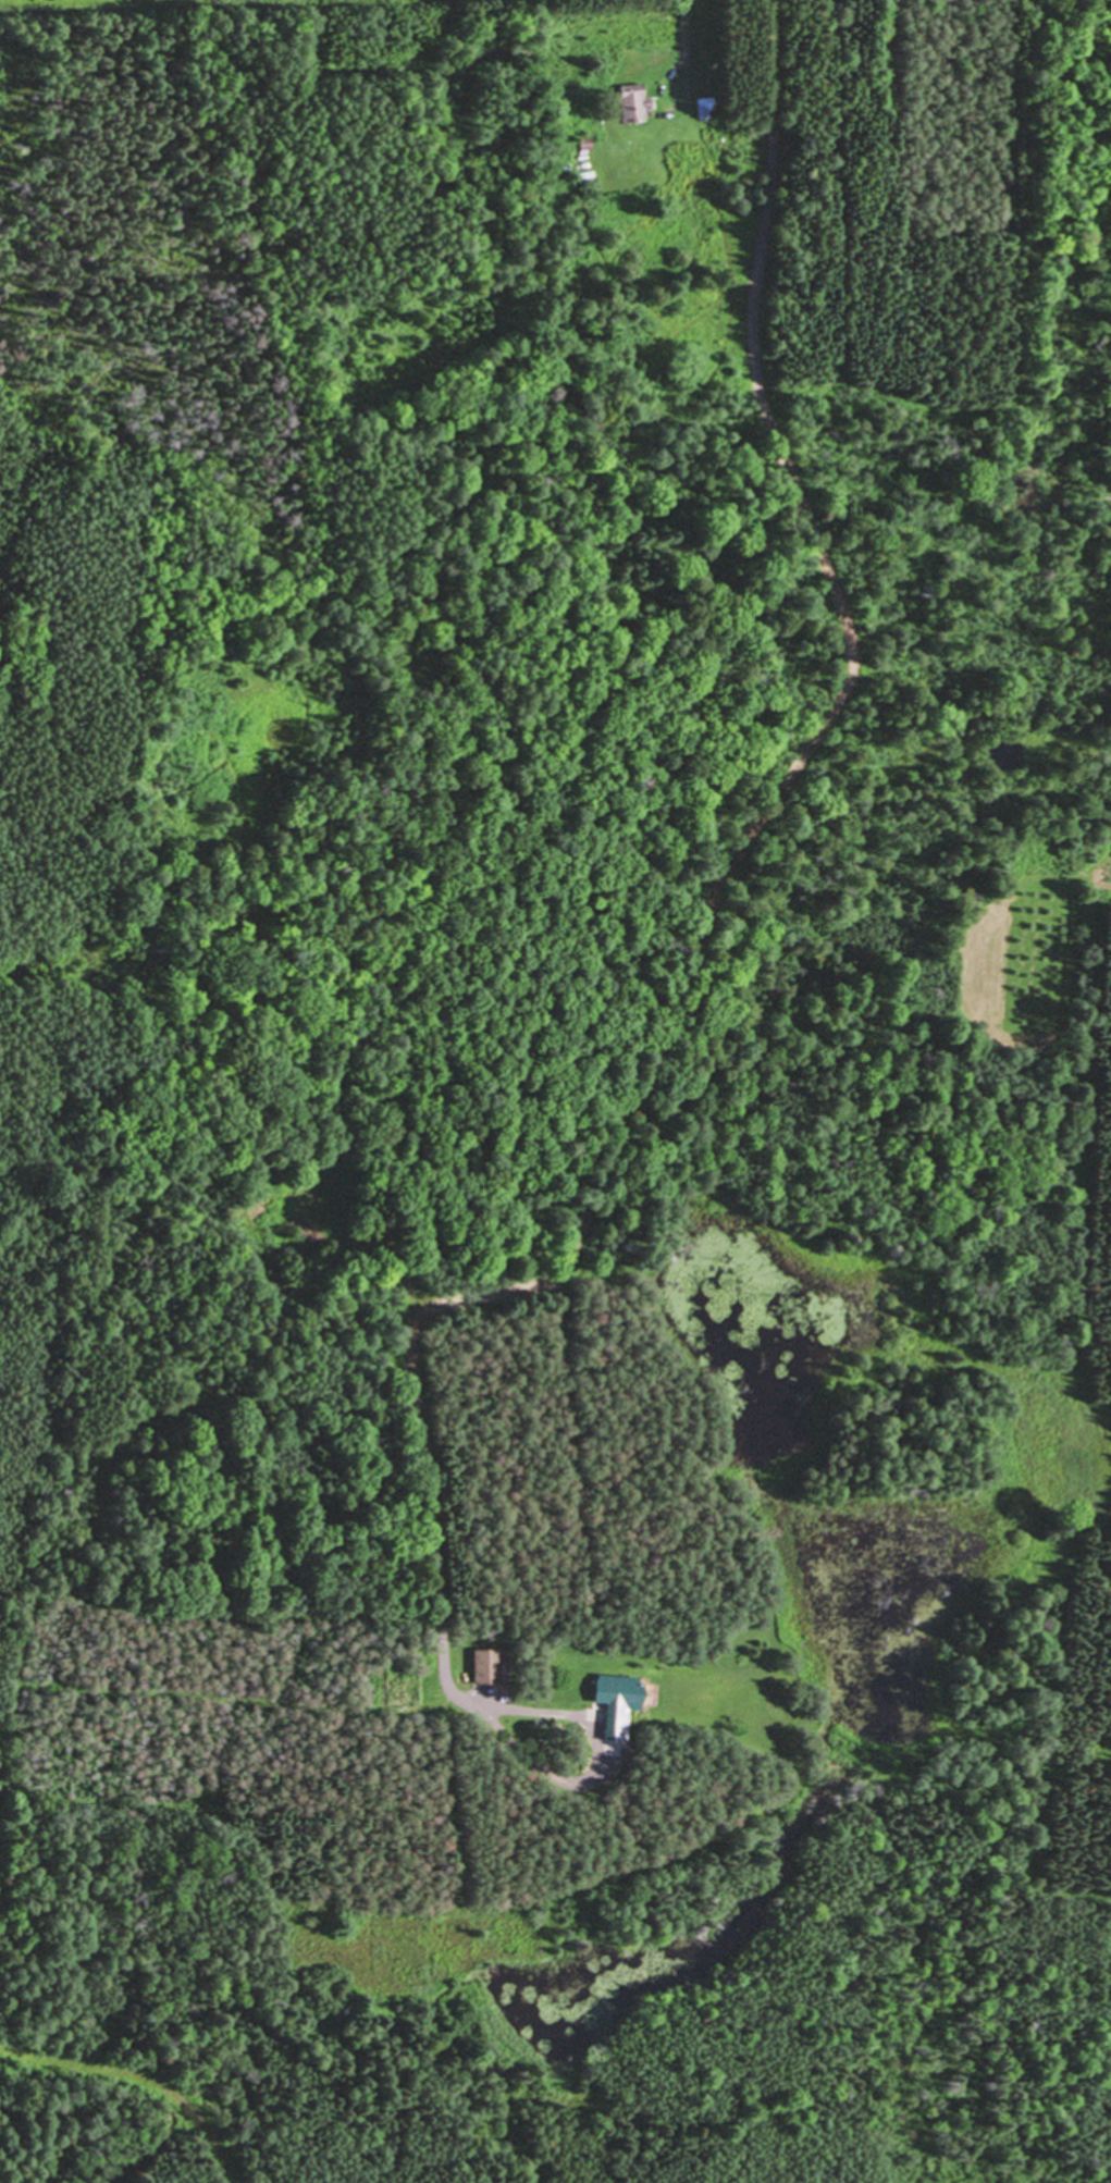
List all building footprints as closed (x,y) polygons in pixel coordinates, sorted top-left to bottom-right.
[(653,84),(626,84),(626,121),(653,121),(653,84)] [(704,119),(718,116),(714,96),(701,99),(704,119)] [(479,1650),(482,1686),(505,1684),(502,1648),(479,1650)] [(611,1705),(609,1740),(629,1741),(632,1705),(650,1706),(652,1678),(602,1674),(600,1704),(611,1705)]
